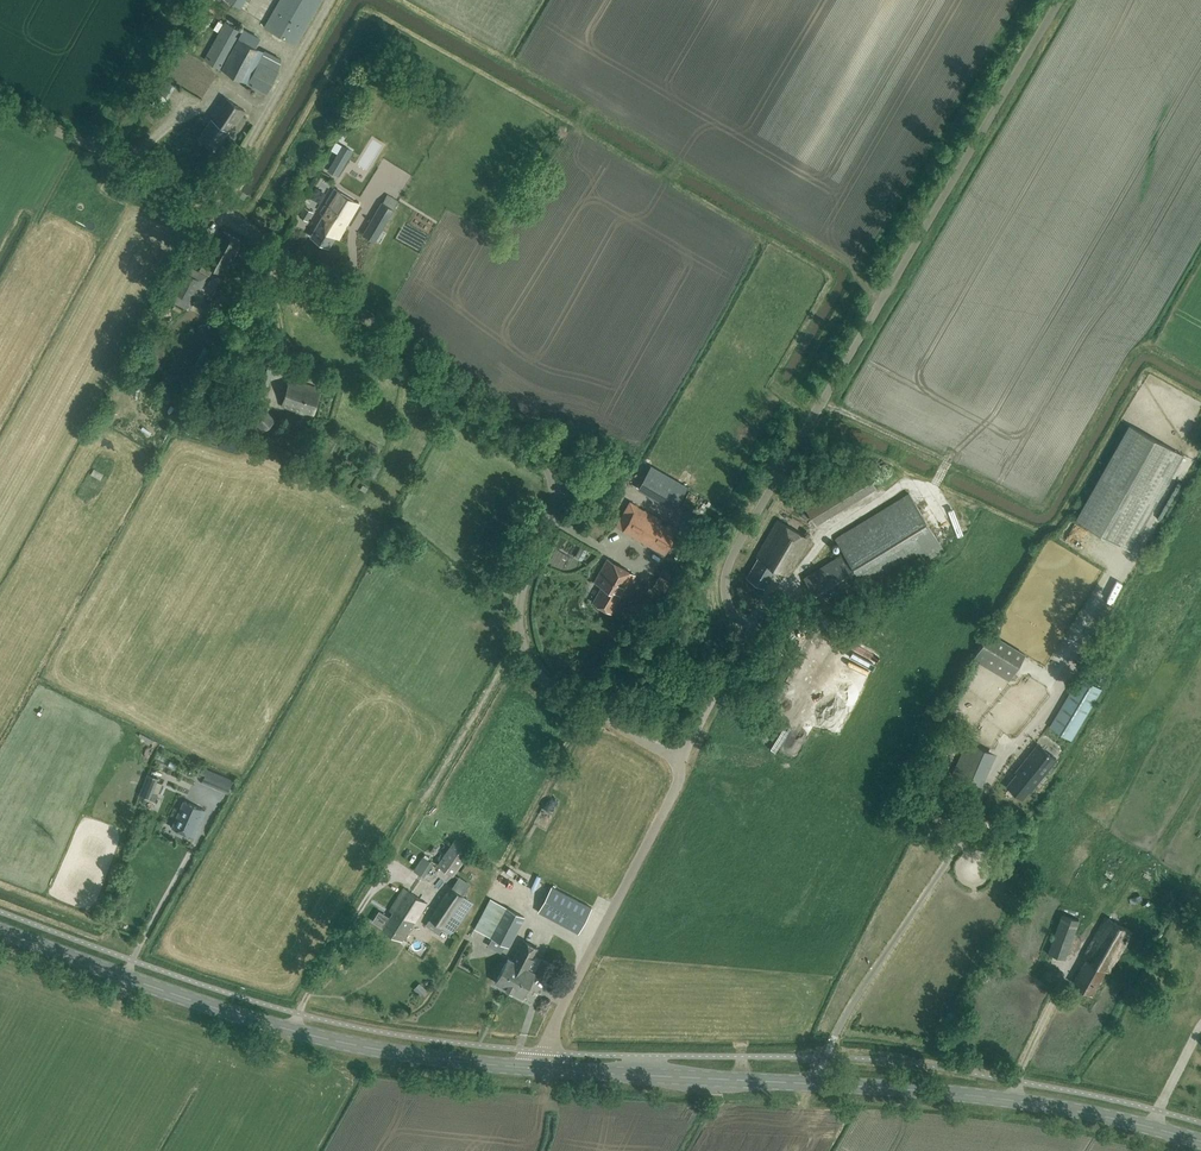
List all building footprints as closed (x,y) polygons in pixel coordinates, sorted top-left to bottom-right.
[(322,0),(279,0),(264,28),(296,46),(322,0)] [(243,32),(225,22),(204,60),(247,83),(266,94),(278,72),(281,63),(263,54),(264,52),(256,47),(260,38),(244,30),(243,32)] [(231,133),(245,111),(224,97),(210,118),(211,119),(198,138),(216,150),(229,131),(231,133)] [(346,136),(347,135),(352,125),(347,122),(340,133),(346,136)] [(342,145),(328,170),(338,176),(352,151),(342,145)] [(339,239),(359,204),(335,188),(320,213),(324,215),(311,237),(329,247),(335,237),(339,239)] [(309,221),(315,212),(306,207),(301,216),(309,221)] [(376,242),(388,221),(376,213),(364,235),(376,242)] [(225,275),(242,242),(222,230),(199,271),(191,267),(184,263),(165,297),(189,310),(208,277),(209,277),(213,269),(225,275)] [(269,385),(277,364),(264,359),(256,380),(269,385)] [(314,415),(321,390),(290,379),(282,406),(302,413),(303,411),(314,415)] [(263,431),(276,420),(257,399),(245,410),(263,431)] [(1129,551),(1184,455),(1130,425),(1075,521),(1129,551)] [(843,488),(799,493),(811,519),(824,513),(838,511),(853,505),(849,505),(876,493),(874,474),(873,475),(843,488)] [(655,477),(651,483),(673,495),(676,489),(655,477)] [(644,491),(670,506),(675,498),(649,483),(644,491)] [(870,594),(943,549),(909,494),(836,539),(845,553),(804,578),(824,610),(864,585),(870,594)] [(676,531),(629,504),(616,526),(663,554),(676,531)] [(788,575),(810,538),(778,520),(756,557),(758,558),(747,577),(764,588),(776,568),(788,575)] [(1058,557),(1062,551),(1050,543),(1045,549),(1058,557)] [(571,544),(567,554),(574,556),(578,547),(571,544)] [(622,597),(635,575),(607,559),(595,582),(603,586),(593,602),(611,613),(620,596),(622,597)] [(658,580),(654,587),(664,593),(668,586),(658,580)] [(1009,680),(1024,653),(989,632),(973,659),(1009,680)] [(1080,674),(1050,725),(1071,737),(1101,686),(1080,674)] [(1041,688),(1032,677),(1012,693),(1021,704),(1041,688)] [(1046,737),(1043,742),(1052,747),(1055,742),(1046,737)] [(1056,759),(1038,744),(1016,772),(1018,774),(1008,786),(1022,798),(1028,790),(1030,791),(1056,759)] [(988,750),(975,747),(970,767),(983,770),(988,750)] [(227,794),(233,780),(207,770),(201,784),(227,794)] [(150,800),(159,779),(148,775),(139,796),(150,800)] [(193,836),(205,810),(184,801),(173,827),(193,836)] [(454,877),(465,860),(471,851),(455,839),(437,865),(454,877)] [(432,863),(423,857),(414,870),(423,876),(432,863)] [(1108,892),(1117,882),(1111,876),(1102,886),(1108,892)] [(462,896),(470,885),(460,877),(452,889),(450,887),(429,918),(452,934),(473,903),(462,896)] [(578,933),(592,908),(552,887),(538,912),(578,933)] [(411,928),(427,903),(404,888),(389,911),(393,913),(389,919),(386,918),(382,925),(384,926),(383,929),(402,941),(411,927),(411,928)] [(492,938),(488,945),(501,952),(505,945),(509,947),(525,917),(507,908),(492,935),(491,937),(492,938)] [(924,923),(939,922),(939,910),(924,911),(924,923)] [(1080,920),(1079,919),(1062,913),(1048,952),(1066,959),(1075,935),(1080,920)] [(1109,972),(1132,932),(1106,917),(1083,958),(1086,960),(1073,983),(1092,994),(1105,970),(1109,972)] [(523,966),(528,969),(538,949),(523,941),(513,961),(508,958),(495,983),(509,990),(523,966)] [(523,966),(509,990),(522,997),(535,973),(544,978),(551,964),(542,959),(535,972),(528,969),(523,966)] [(420,995),(426,990),(421,985),(415,990),(420,995)]
